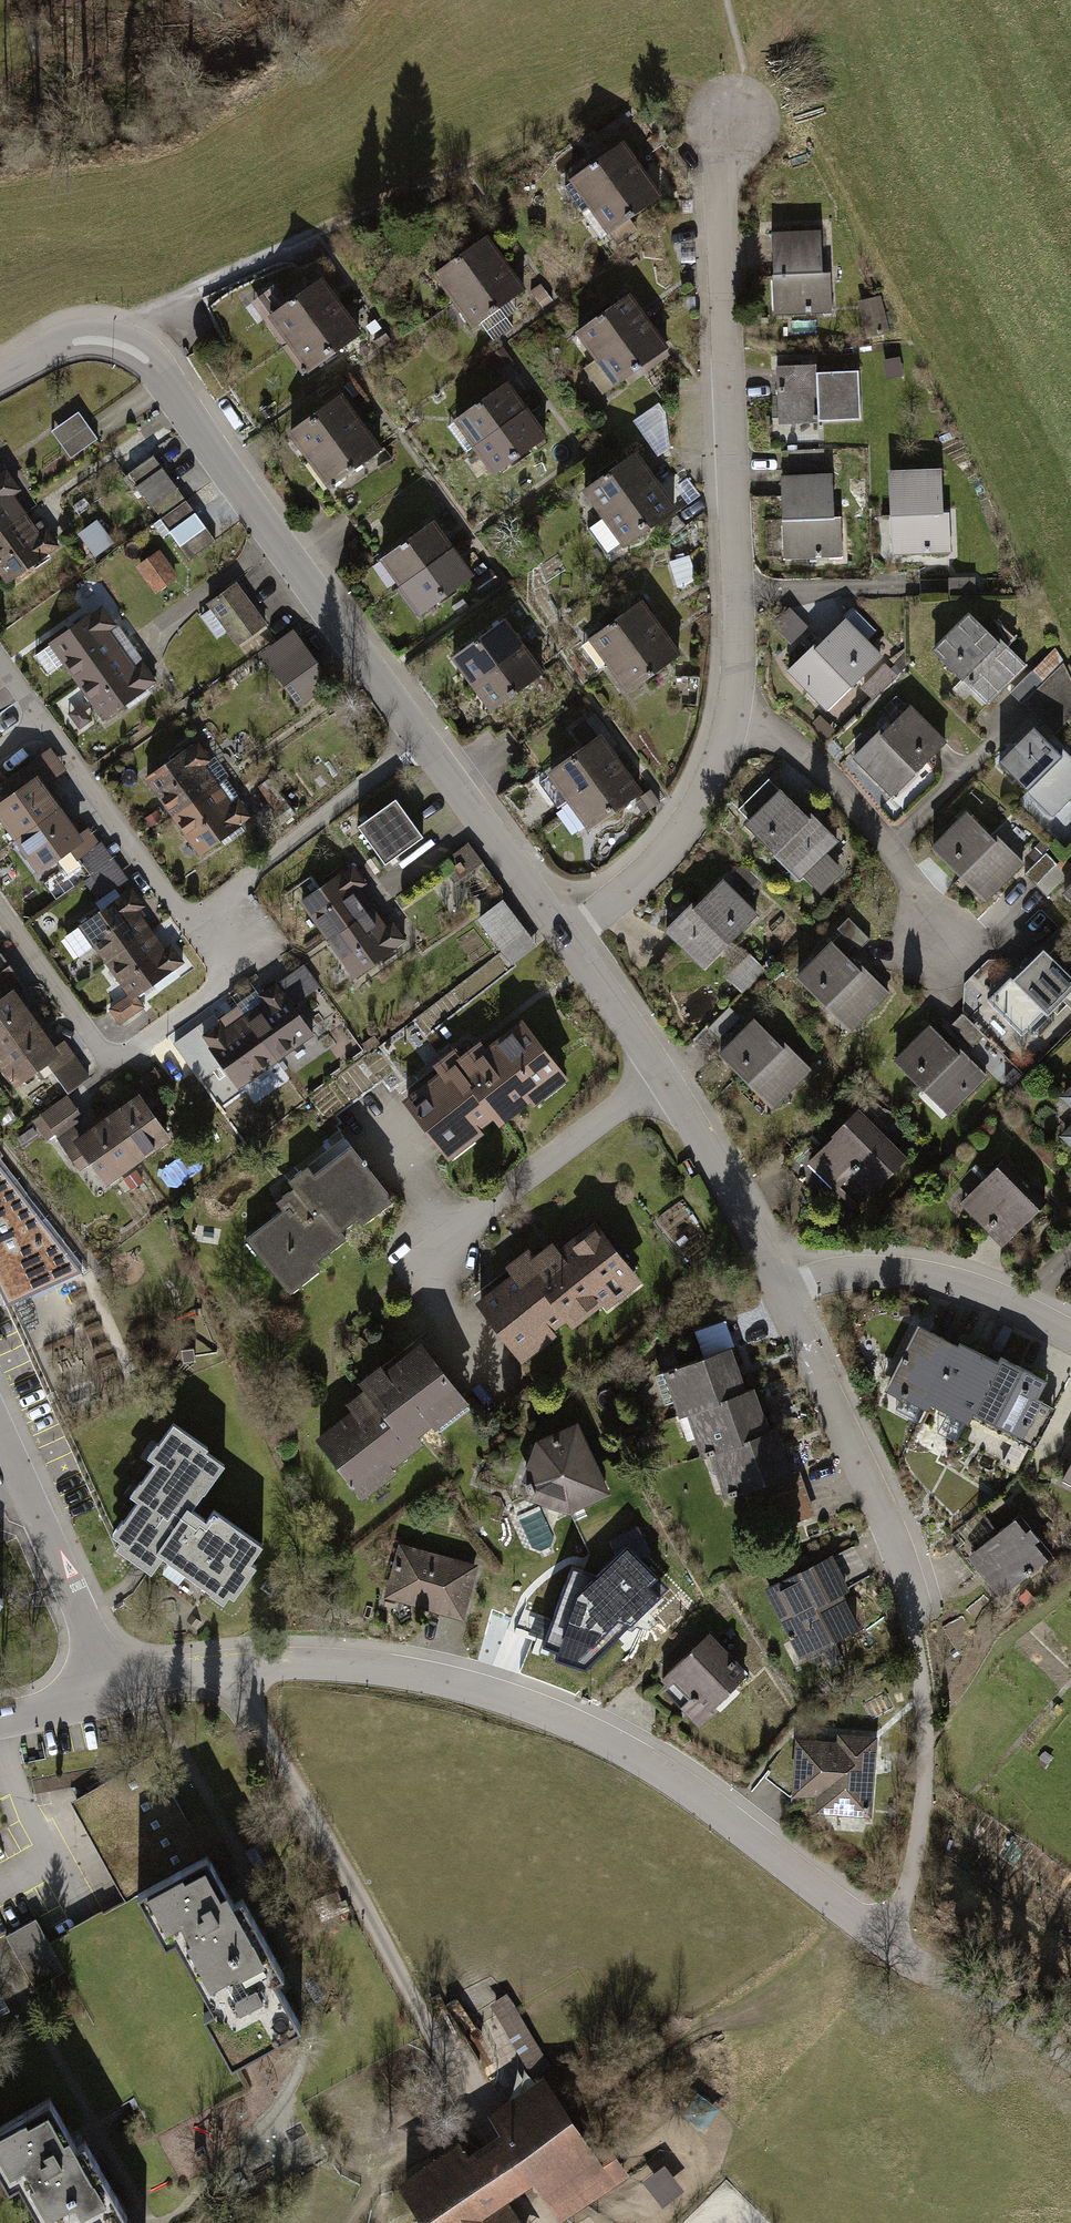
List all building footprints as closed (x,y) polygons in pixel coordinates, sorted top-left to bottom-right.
[(642,166),(623,142),(567,184),(585,209),(642,166)] [(663,195),(642,166),(585,209),(606,238),(663,195)] [(827,230),(777,231),(779,316),(829,315),(827,230)] [(506,265),(488,239),(433,277),(451,303),(506,265)] [(506,265),(451,303),(471,331),(526,291),(506,265)] [(271,327),(291,354),(344,317),(324,289),(271,327)] [(650,323),(631,297),(579,335),(598,361),(650,323)] [(291,354),(311,382),(364,345),(344,317),(291,354)] [(671,352),(650,323),(598,361),(620,390),(671,352)] [(780,377),(782,431),(865,428),(864,375),(780,377)] [(456,430),(476,458),(529,420),(509,393),(456,430)] [(292,441),(311,469),(364,432),(344,404),(292,441)] [(54,437),(72,464),(100,445),(82,418),(54,437)] [(477,459),(497,486),(549,449),(530,421),(477,459)] [(312,470),(332,498),(385,460),(365,432),(312,470)] [(157,458),(128,479),(189,567),(219,546),(157,458)] [(586,499),(606,527),(659,490),(639,462),(586,499)] [(943,475),(887,475),(888,563),(945,562),(943,475)] [(836,478),(783,478),(785,564),(837,563),(836,478)] [(0,487),(0,538),(29,520),(5,484),(0,487)] [(606,527),(626,555),(679,517),(659,489),(606,527)] [(86,560),(116,542),(101,518),(71,537),(86,560)] [(0,538),(0,577),(9,591),(58,558),(29,520),(0,538)] [(385,568),(405,596),(458,558),(438,530),(385,568)] [(180,578),(160,550),(136,566),(156,594),(180,578)] [(406,596),(425,624),(478,587),(458,559),(406,596)] [(261,622),(230,579),(203,598),(234,642),(261,622)] [(967,608),(930,645),(985,701),(1022,664),(967,608)] [(591,649),(610,677),(663,639),(643,611),(591,649)] [(99,621),(52,654),(78,691),(126,659),(99,621)] [(455,665),(475,693),(528,656),(508,628),(455,665)] [(796,681),(832,718),(885,665),(848,629),(796,681)] [(611,678),(631,706),(684,668),(664,640),(611,678)] [(326,682),(297,641),(266,663),(296,704),(326,682)] [(1008,691),(1052,734),(1070,714),(1070,687),(1052,646),(1008,691)] [(475,694),(495,721),(548,684),(528,656),(475,694)] [(126,659),(78,691),(104,725),(153,693),(126,659)] [(9,716),(0,704),(0,723),(9,716)] [(945,750),(909,714),(855,767),(891,803),(945,750)] [(1057,827),(1070,813),(1070,766),(1041,735),(1003,772),(1057,827)] [(550,783),(570,811),(623,773),(603,745),(550,783)] [(187,751),(142,785),(171,824),(218,791),(187,751)] [(570,811),(590,839),(643,802),(623,774),(570,811)] [(0,814),(0,825),(19,853),(65,820),(40,785),(0,814)] [(774,790),(737,826),(804,893),(841,857),(774,790)] [(218,791),(173,824),(202,863),(249,830),(218,791)] [(399,811),(362,836),(389,875),(426,849),(399,811)] [(65,820),(19,853),(43,888),(90,853),(65,820)] [(965,821),(929,856),(984,911),(1019,876),(965,821)] [(111,845),(81,863),(100,894),(130,877),(111,845)] [(343,866),(296,899),(328,942),(375,912),(343,866)] [(1061,888),(1070,897),(1070,878),(1061,888)] [(723,885),(668,940),(706,977),(760,923),(723,885)] [(118,892),(74,922),(101,963),(146,934),(118,892)] [(506,894),(480,914),(515,962),(541,942),(506,894)] [(375,913),(328,943),(360,988),(407,958),(375,913)] [(175,978),(146,934),(101,963),(133,1007),(175,978)] [(836,943),(798,981),(854,1037),(892,999),(836,943)] [(742,992),(767,968),(755,955),(730,979),(742,992)] [(1042,957),(986,1013),(1022,1050),(1070,1001),(1070,986),(1042,957)] [(0,988),(0,1059),(45,1029),(9,982),(0,988)] [(243,1028),(276,1074),(316,1045),(286,1002),(243,1028)] [(754,1024),(717,1061),(774,1118),(810,1081),(754,1024)] [(933,1026),(895,1064),(950,1119),(988,1082),(933,1026)] [(207,1051),(240,1098),(276,1074),(243,1028),(207,1051)] [(0,1059),(0,1069),(22,1100),(49,1082),(64,1103),(93,1083),(65,1047),(45,1029),(0,1059)] [(570,1095),(523,1031),(470,1067),(516,1124),(521,1130),(570,1095)] [(516,1124),(470,1067),(410,1109),(457,1169),(516,1124)] [(1061,1105),(1070,1115),(1070,1095),(1061,1105)] [(146,1102),(112,1126),(144,1171),(178,1146),(146,1102)] [(859,1104),(804,1158),(852,1207),(907,1152),(859,1104)] [(112,1126),(78,1151),(110,1195),(144,1171),(112,1126)] [(1062,1142),(1070,1151),(1070,1133),(1062,1142)] [(354,1156),(297,1193),(302,1199),(344,1253),(398,1213),(354,1156)] [(4,1299),(74,1271),(0,1173),(0,1291),(4,1299)] [(999,1173),(958,1214),(1002,1258),(1043,1217),(999,1173)] [(287,1291),(344,1253),(302,1199),(244,1238),(287,1291)] [(595,1327),(644,1290),(593,1229),(543,1261),(595,1327)] [(472,1300),(526,1369),(563,1346),(559,1339),(569,1332),(576,1338),(595,1327),(543,1261),(532,1269),(528,1263),(472,1300)] [(962,1346),(915,1323),(880,1394),(927,1417),(931,1409),(962,1346)] [(997,1363),(962,1346),(931,1409),(1025,1455),(1048,1407),(1036,1401),(1046,1381),(1000,1358),(997,1363)] [(414,1459),(473,1414),(427,1353),(367,1392),(372,1399),(414,1459)] [(732,1360),(665,1384),(681,1428),(748,1405),(732,1360)] [(414,1459),(372,1399),(311,1440),(359,1502),(414,1459)] [(691,1426),(711,1469),(774,1444),(758,1401),(748,1405),(691,1426)] [(610,1502),(577,1430),(536,1449),(519,1500),(568,1522),(610,1502)] [(231,1612),(272,1556),(208,1510),(233,1475),(178,1436),(153,1470),(159,1475),(134,1510),(141,1514),(115,1550),(159,1582),(170,1568),(231,1612)] [(711,1469),(730,1510),(798,1485),(780,1441),(774,1444),(711,1469)] [(1051,1556),(1018,1512),(967,1551),(999,1595),(1051,1556)] [(676,1611),(642,1539),(601,1558),(584,1609),(633,1631),(676,1611)] [(482,1574),(400,1551),(385,1604),(468,1627),(482,1574)] [(831,1566),(769,1599),(806,1669),(868,1636),(831,1566)] [(9,1601),(0,1595),(0,1613),(9,1601)] [(715,1641),(661,1691),(698,1732),(752,1683),(715,1641)] [(837,1742),(795,1738),(789,1797),(815,1800),(813,1815),(869,1820),(877,1738),(838,1735),(837,1742)] [(152,1752),(65,1800),(120,1899),(139,1889),(207,1851),(152,1752)] [(301,2022),(207,1851),(139,1889),(232,2060),(301,2022)] [(36,1918),(5,1935),(34,1987),(64,1971),(36,1918)] [(514,1991),(489,2002),(504,2033),(486,2041),(500,2071),(524,2060),(531,2075),(550,2066),(514,1991)] [(395,2176),(426,2222),(520,2222),(503,2196),(518,2186),(531,2178),(558,2218),(626,2173),(603,2140),(590,2148),(540,2073),(485,2110),(496,2128),(484,2136),(466,2148),(457,2134),(395,2176)] [(61,2118),(0,2152),(0,2173),(26,2222),(67,2222),(104,2204),(61,2118)] [(667,2162),(646,2176),(664,2201),(684,2186),(667,2162)] [(67,2222),(114,2222),(104,2204),(67,2222)]
